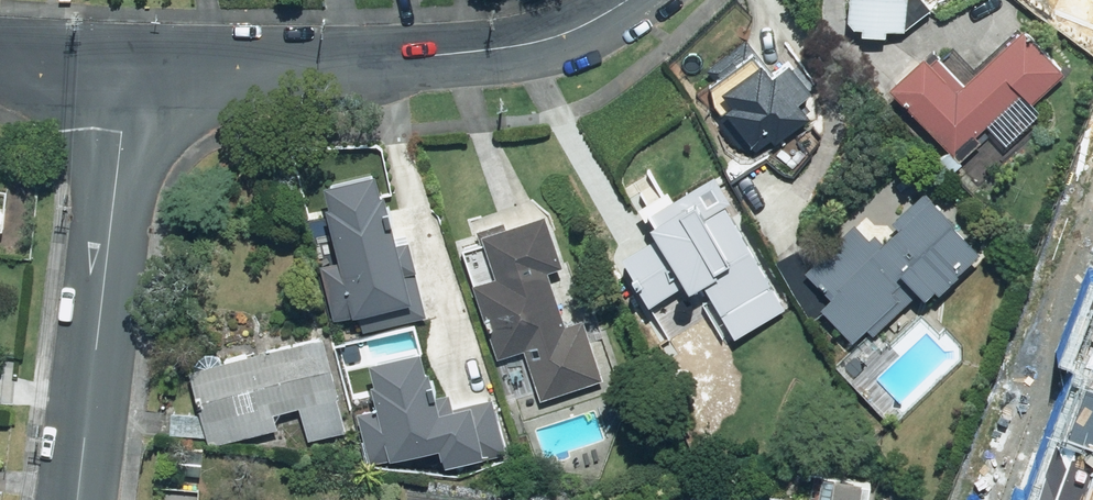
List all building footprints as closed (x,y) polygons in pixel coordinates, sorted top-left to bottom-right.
[(844,26),(860,27),(860,36),(884,37),(884,29),(904,30),(905,28),(929,10),(922,0),(846,0),(844,26)] [(921,55),(887,87),(958,162),(981,141),(974,135),(1020,92),(1031,104),(1062,74),(1019,29),(962,82),(934,53),(926,60),(921,55)] [(771,70),(744,38),(706,68),(714,79),(696,93),(746,156),(769,137),(773,142),(807,115),(796,101),(809,90),(785,60),(771,70)] [(316,182),(350,316),(392,305),(393,310),(410,305),(389,222),(397,220),(389,187),(381,190),(375,167),(316,182)] [(979,249),(922,190),(893,219),(897,224),(884,236),(878,230),(873,235),(854,216),(800,270),(828,299),(818,308),(853,344),(867,330),(874,337),(917,295),(922,300),(933,289),(936,293),(957,271),(979,249)] [(495,276),(472,284),(498,358),(524,350),(541,401),(603,379),(583,319),(565,325),(546,270),(562,265),(544,212),(504,226),(503,222),(479,230),(495,276)] [(690,213),(618,254),(645,302),(699,271),(724,313),(733,308),(737,313),(750,306),(746,300),(771,287),(728,213),(700,229),(690,213)] [(1025,499),(1092,499),(1092,320),(1025,499)] [(321,335),(187,370),(207,446),(276,427),(273,413),(299,406),(308,441),(346,431),(321,335)] [(370,400),(352,405),(367,464),(438,446),(443,465),(482,455),(469,401),(437,409),(421,345),(366,359),(372,383),(367,384),(370,400)] [(821,474),(818,499),(868,499),(870,481),(821,474)]
